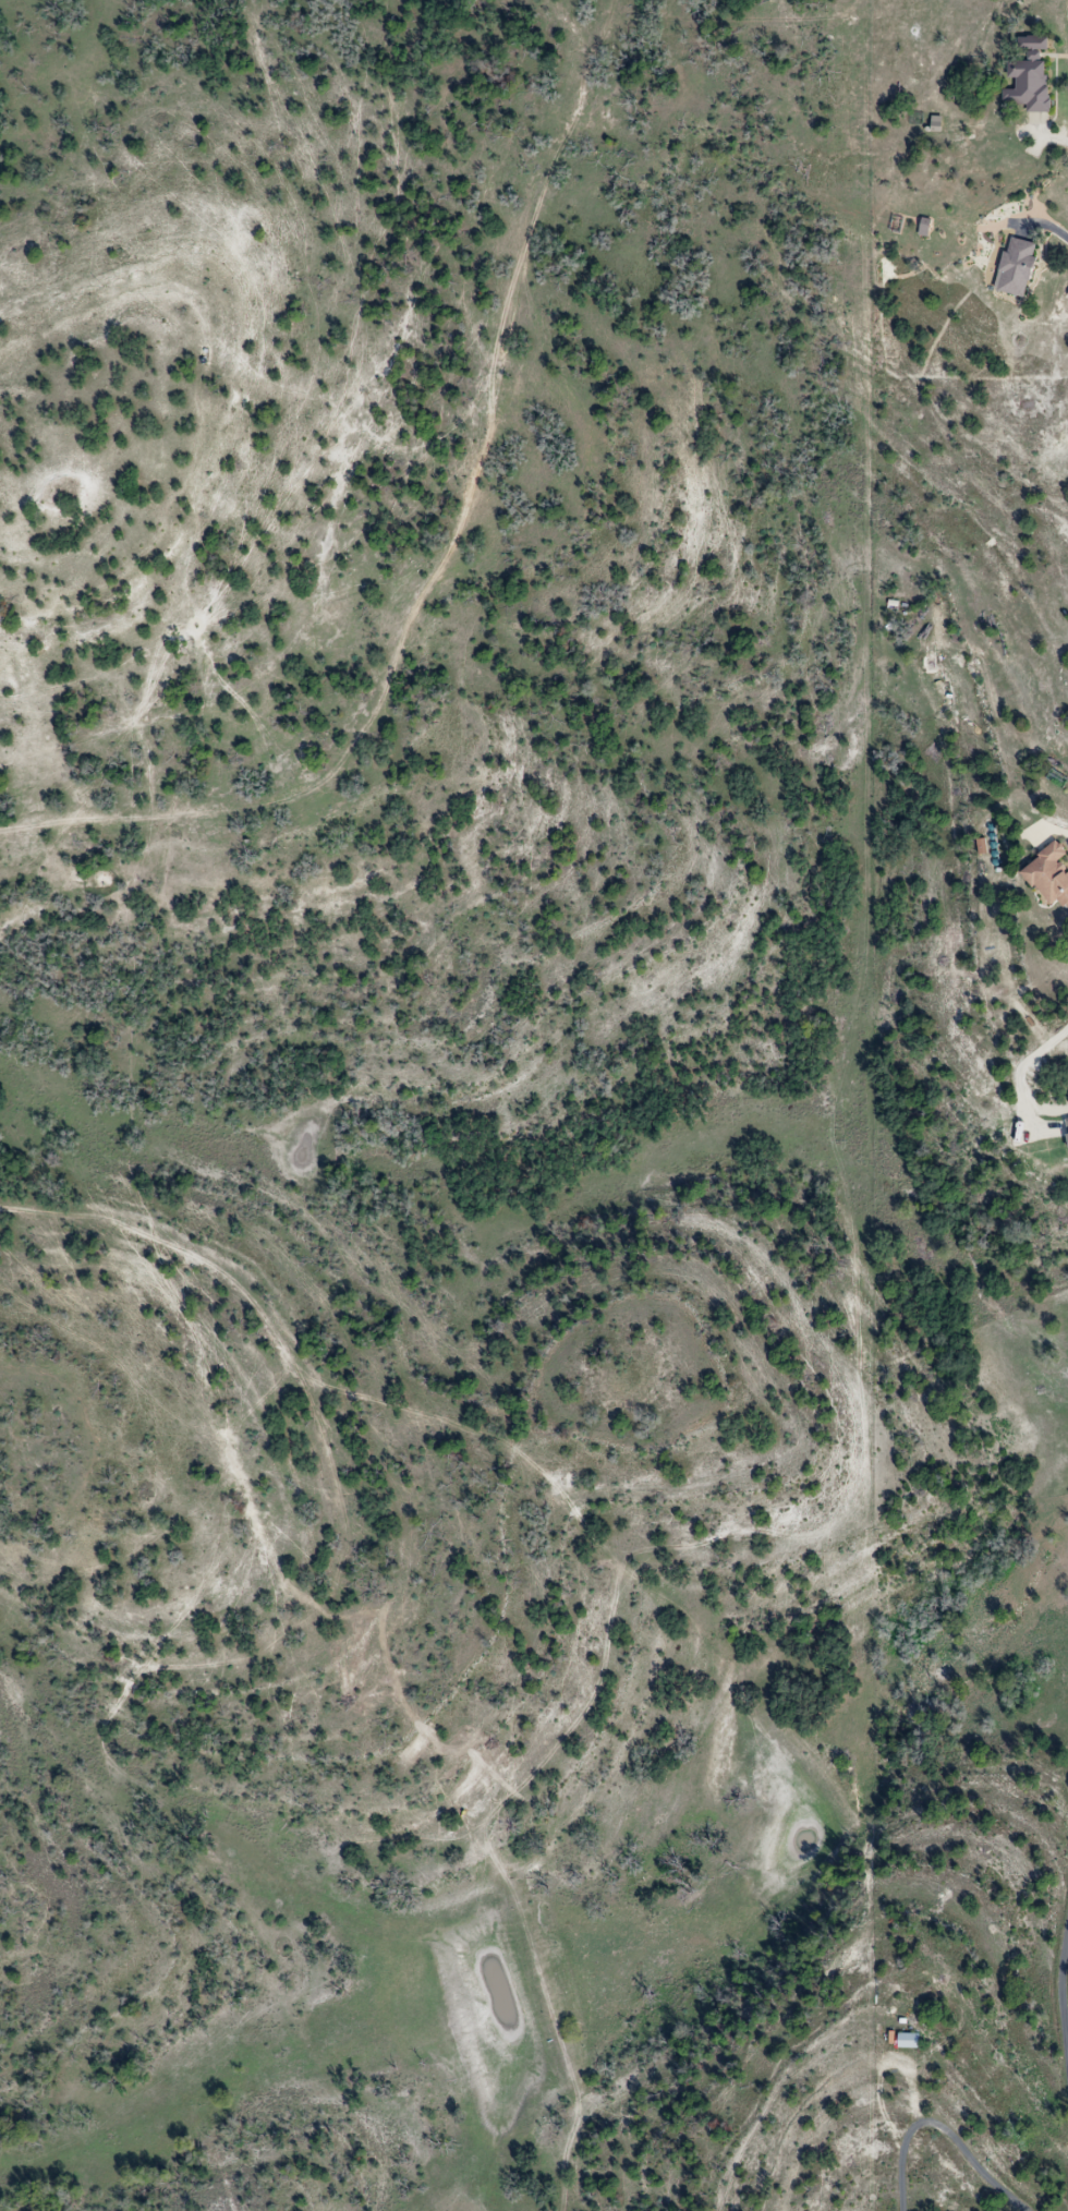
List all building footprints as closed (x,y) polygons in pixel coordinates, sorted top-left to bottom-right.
[(1052,37),(1018,38),(1018,53),(1030,53),(1030,61),(1009,62),(1009,79),(1017,79),(1017,90),(1005,90),(1005,106),(1030,106),(1030,113),(1052,113),(1052,37)] [(1041,257),(1037,257),(1040,244),(1012,237),(1000,290),(1031,297),(1041,257)] [(1055,906),(1061,899),(1067,906),(1067,870),(1060,862),(1067,855),(1067,850),(1058,840),(1023,873),(1055,906)] [(924,2033),(902,2033),(902,2048),(924,2048),(924,2033)]
